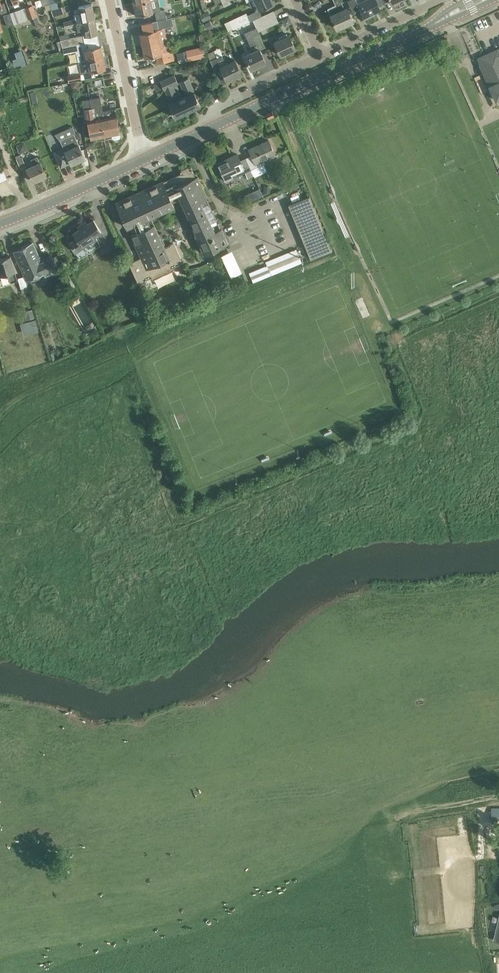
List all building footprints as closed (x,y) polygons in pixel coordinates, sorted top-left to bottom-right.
[(151,0),(144,0),(134,2),(137,15),(153,12),(151,0)] [(273,0),(252,0),(249,1),(251,7),(257,4),(259,10),(275,3),(274,2),(273,0)] [(346,0),(334,0),(336,4),(328,8),(337,29),(353,21),(347,7),(344,8),(341,2),(346,0)] [(354,13),(354,12),(361,9),(364,16),(380,8),(377,0),(362,0),(358,2),(357,0),(348,0),(354,13)] [(77,22),(95,18),(92,3),(79,6),(81,14),(76,15),(76,19),(77,22)] [(25,7),(29,19),(33,17),(36,24),(39,23),(37,16),(33,4),(29,6),(25,7)] [(58,8),(52,10),(54,15),(64,11),(63,7),(58,8)] [(155,13),(157,20),(170,17),(169,7),(157,10),(158,13),(155,13)] [(14,24),(26,20),(22,8),(10,12),(14,24)] [(200,13),(204,21),(212,17),(209,9),(200,13)] [(253,20),(257,27),(258,31),(279,22),(274,10),(253,20)] [(14,24),(10,12),(3,15),(7,26),(14,24)] [(250,21),(246,12),(230,20),(234,28),(250,21)] [(172,17),(170,17),(157,20),(159,29),(165,28),(174,26),(172,17)] [(76,19),(70,20),(72,26),(77,25),(78,31),(84,30),(85,36),(98,33),(95,18),(77,22),(76,19)] [(214,26),(210,19),(202,23),(206,30),(214,26)] [(258,31),(257,27),(245,33),(253,52),(245,55),(251,69),(266,62),(260,49),(258,46),(264,44),(258,31)] [(143,45),(159,41),(168,39),(165,28),(159,29),(157,30),(157,29),(140,33),(143,45)] [(63,46),(72,44),(85,42),(84,35),(60,40),(62,46),(63,46)] [(289,35),(274,41),(281,55),(296,48),(289,35)] [(159,41),(143,45),(145,57),(156,55),(158,63),(174,59),(173,50),(170,51),(169,45),(168,39),(159,41)] [(88,60),(103,57),(101,45),(86,48),(85,42),(72,44),(74,52),(77,51),(79,62),(88,60)] [(204,47),(177,53),(178,61),(206,55),(204,47)] [(478,57),(490,86),(496,100),(498,99),(498,49),(498,50),(498,48),(478,57)] [(226,64),(222,55),(212,60),(210,61),(216,72),(222,69),(227,80),(234,77),(235,78),(236,79),(241,76),(241,75),(241,74),(242,73),(235,60),(226,64)] [(88,60),(79,62),(81,73),(69,75),(70,82),(86,78),(85,72),(106,68),(103,57),(88,60)] [(10,73),(0,77),(0,81),(12,77),(10,73)] [(175,75),(160,81),(164,90),(165,89),(171,102),(169,103),(175,117),(201,105),(188,77),(180,81),(186,95),(179,98),(173,85),(178,82),(175,75)] [(91,108),(87,108),(89,118),(101,115),(102,118),(103,124),(105,124),(105,127),(112,126),(113,134),(113,137),(115,138),(120,137),(121,136),(120,133),(121,133),(116,108),(105,110),(105,111),(103,111),(100,96),(90,98),(91,108)] [(89,118),(87,108),(83,109),(84,122),(88,121),(89,129),(91,139),(113,134),(112,126),(105,127),(105,124),(103,124),(102,118),(101,115),(89,118)] [(72,164),(85,157),(74,133),(60,139),(64,148),(55,152),(61,166),(71,162),(72,164)] [(20,152),(28,148),(24,140),(16,144),(20,152)] [(276,154),(269,140),(249,149),(252,155),(246,158),(251,170),(264,164),(263,160),(276,154)] [(238,154),(218,163),(226,181),(251,170),(246,158),(241,161),(238,154)] [(16,158),(21,168),(26,165),(22,156),(16,158)] [(27,168),(33,181),(47,175),(40,162),(37,156),(31,159),(34,165),(27,168)] [(214,214),(209,204),(206,198),(207,197),(207,196),(207,197),(205,194),(204,191),(204,190),(201,184),(201,183),(201,184),(198,178),(198,177),(196,178),(192,169),(193,169),(191,166),(180,171),(182,174),(164,182),(163,181),(162,181),(162,182),(156,184),(155,185),(153,186),(150,187),(148,188),(144,190),(143,190),(141,191),(142,191),(137,193),(135,194),(130,196),(128,197),(128,198),(126,199),(124,199),(123,198),(120,200),(121,201),(117,203),(117,202),(116,202),(128,227),(134,224),(135,225),(138,232),(131,235),(136,246),(142,258),(130,263),(139,283),(182,263),(173,243),(165,247),(159,236),(154,224),(151,226),(147,219),(156,215),(165,211),(174,206),(170,198),(171,198),(179,194),(196,232),(195,233),(205,254),(228,243),(222,229),(215,232),(212,227),(219,223),(218,223),(214,214)] [(310,195),(304,198),(288,204),(289,205),(306,244),(306,245),(308,251),(309,251),(311,258),(311,259),(332,250),(310,195)] [(101,231),(94,220),(88,224),(86,221),(78,226),(80,229),(74,233),(77,238),(71,242),(77,251),(96,238),(95,236),(101,231)] [(44,272),(57,266),(53,256),(41,261),(33,242),(14,251),(26,279),(44,272)] [(254,283),(302,262),(297,249),(266,261),(267,265),(249,272),(254,283)] [(0,259),(0,274),(1,276),(8,274),(11,282),(17,280),(15,272),(16,272),(11,256),(0,259)] [(25,276),(18,278),(23,293),(28,291),(27,287),(28,286),(25,276)] [(81,296),(71,278),(64,282),(74,299),(81,296)] [(26,319),(34,317),(32,309),(24,312),(26,319)] [(27,323),(30,332),(38,330),(36,320),(27,323)] [(491,819),(498,819),(498,808),(491,807),(491,819)]
